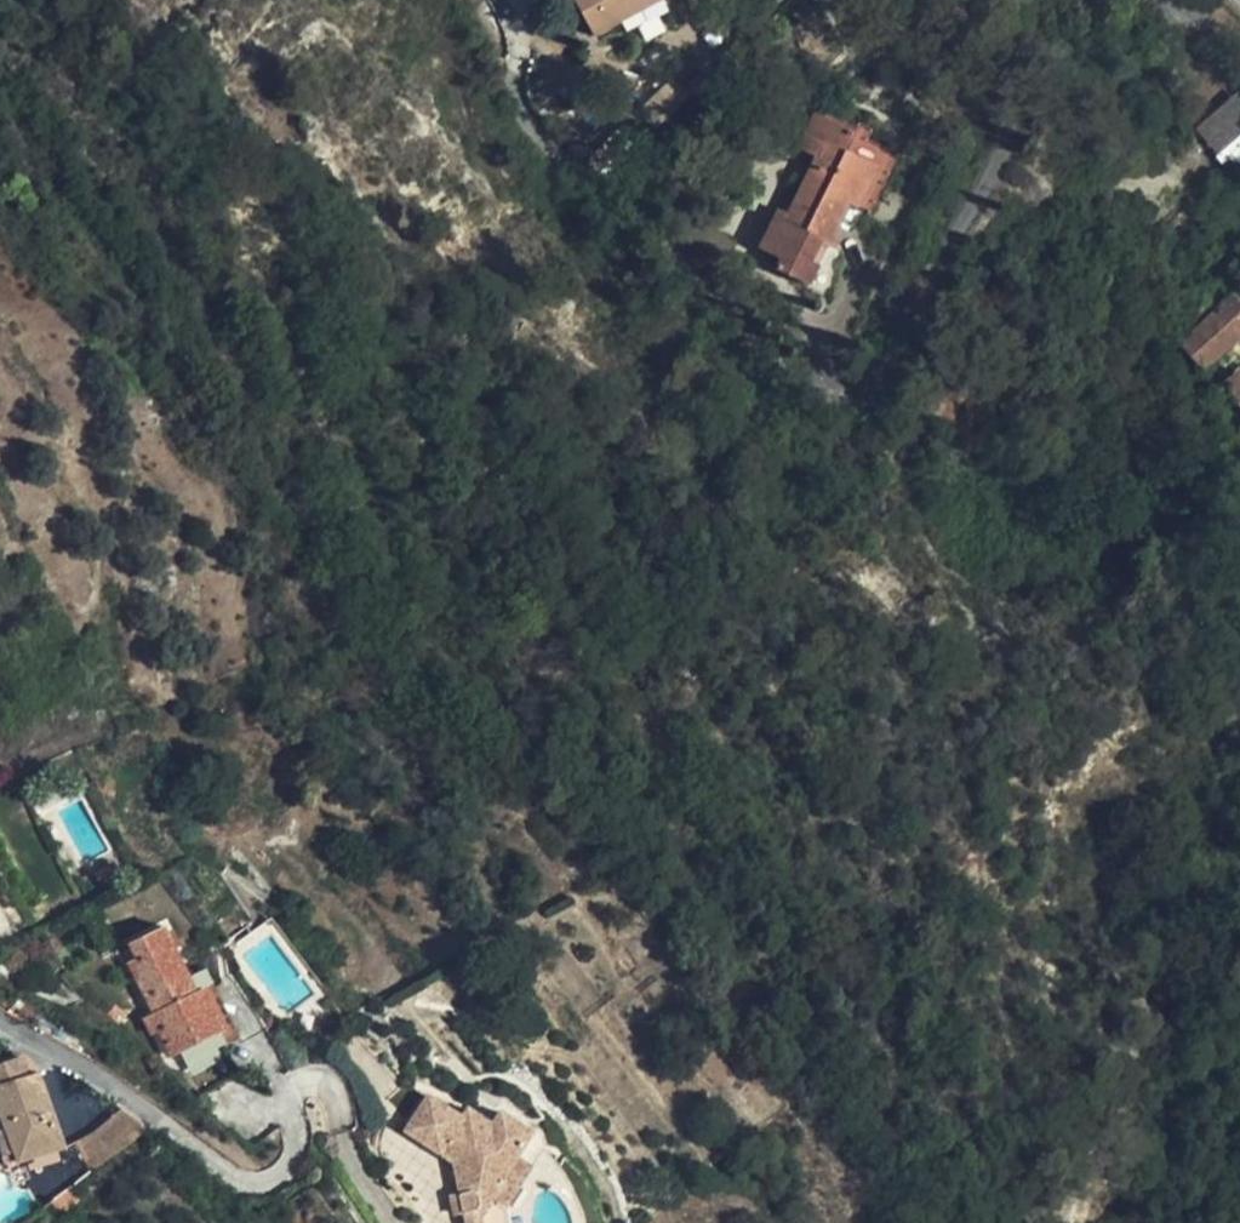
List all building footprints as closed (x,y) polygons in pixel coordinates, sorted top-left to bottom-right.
[(621,16),(651,0),(571,0),(588,34),(621,16)] [(621,16),(628,29),(673,5),(670,0),(651,0),(621,16)] [(674,75),(642,107),(658,123),(690,92),(674,75)] [(1231,93),(1193,127),(1237,178),(1239,175),(1239,103),(1231,93)] [(845,152),(855,132),(813,112),(804,137),(821,145),(815,160),(790,213),(780,208),(759,251),(780,263),(777,271),(809,287),(819,267),(809,262),(820,240),(829,245),(849,204),(856,207),(875,168),(845,152)] [(895,153),(855,132),(845,152),(875,168),(856,207),(867,212),(895,153)] [(821,145),(804,137),(796,152),(815,160),(821,145)] [(809,262),(819,267),(829,245),(820,240),(809,262)] [(1239,335),(1239,304),(1216,278),(1167,322),(1206,366),(1239,335)] [(1209,400),(1224,416),(1221,419),(1239,439),(1239,372),(1209,400)] [(161,1020),(158,1021),(171,1049),(217,1029),(224,1026),(207,985),(200,988),(193,971),(172,921),(138,936),(143,948),(133,954),(161,1020)] [(221,1040),(242,1030),(214,963),(193,971),(200,988),(207,985),(224,1026),(217,1029),(221,1040)] [(0,1072),(0,1109),(26,1181),(42,1175),(35,1157),(63,1146),(36,1072),(25,1076),(21,1065),(0,1072)] [(25,1076),(36,1072),(21,1065),(25,1076)] [(436,1148),(440,1142),(453,1150),(449,1157),(459,1187),(465,1211),(469,1222),(489,1222),(488,1218),(498,1202),(512,1180),(510,1179),(520,1162),(538,1125),(503,1109),(495,1124),(466,1106),(461,1113),(428,1093),(405,1130),(436,1148)] [(74,1142),(86,1177),(115,1155),(141,1136),(119,1110),(93,1135),(74,1142)] [(440,1142),(436,1148),(449,1157),(453,1150),(440,1142)] [(498,1202),(508,1209),(533,1169),(520,1162),(510,1179),(512,1180),(498,1202)] [(465,1211),(459,1187),(447,1190),(453,1214),(465,1211)] [(512,1211),(508,1209),(498,1202),(488,1218),(489,1222),(514,1222),(512,1211)]
